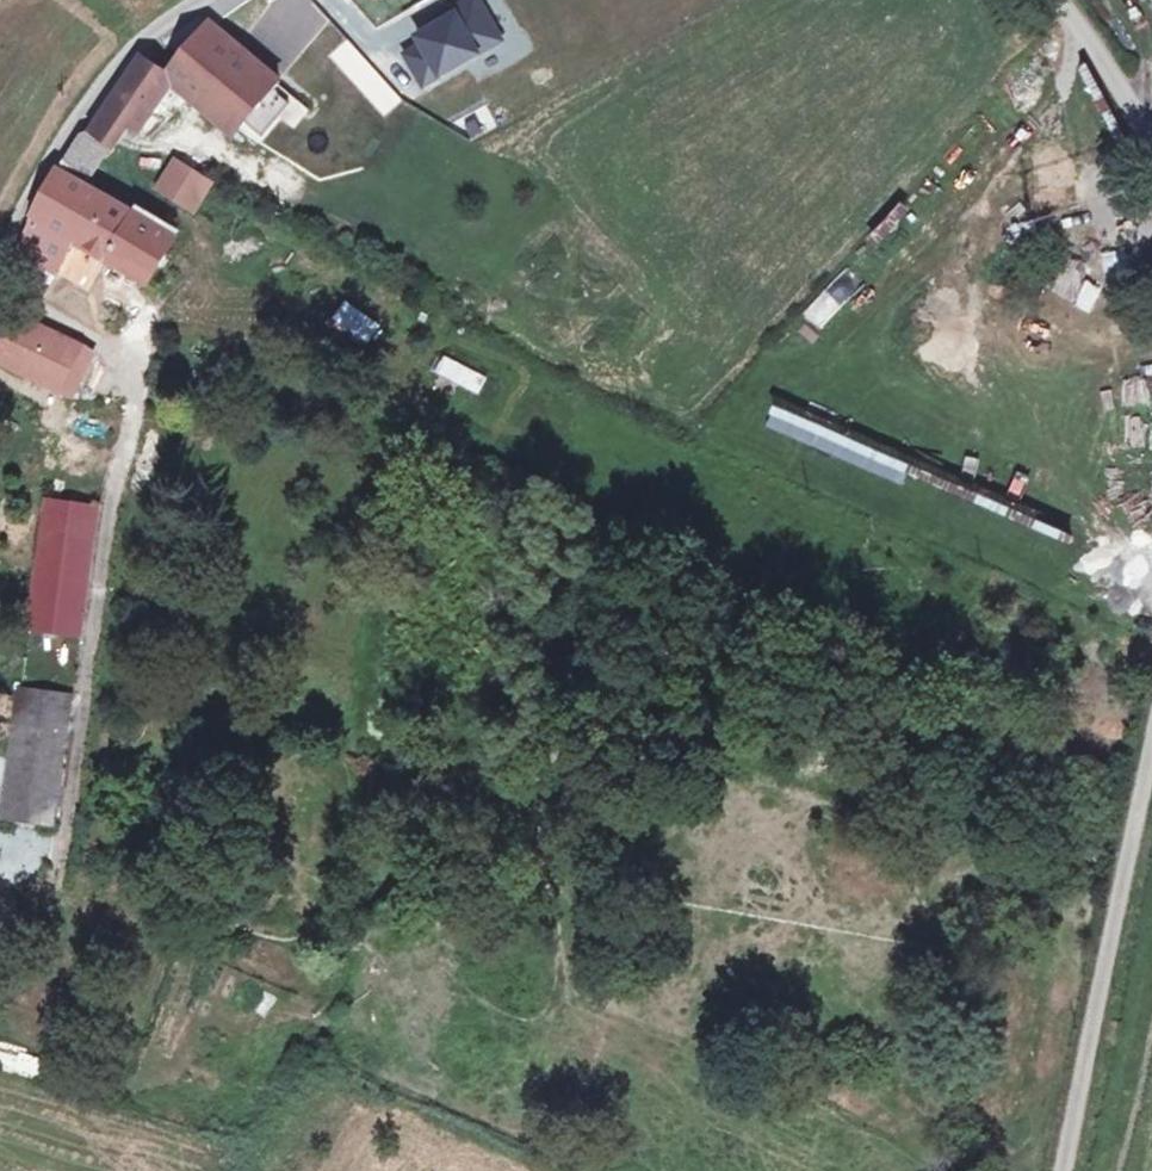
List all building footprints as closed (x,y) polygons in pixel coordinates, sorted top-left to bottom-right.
[(408,56),(426,85),(502,41),(478,0),(474,0),(454,11),(457,16),(438,27),(420,38),(425,46),(408,56)] [(454,11),(436,22),(438,27),(457,16),(454,11)] [(287,83),(211,26),(172,73),(146,54),(105,110),(126,123),(140,132),(180,81),(218,107),(210,120),(238,139),(287,83)] [(112,142),(90,129),(52,177),(33,217),(39,221),(79,242),(85,245),(110,201),(110,202),(82,183),(112,142)] [(210,184),(175,166),(161,194),(196,212),(210,184)] [(131,213),(110,201),(85,245),(107,257),(131,213)] [(169,234),(131,213),(107,257),(146,277),(169,234)] [(79,242),(39,221),(23,250),(64,271),(79,242)] [(1049,294),(1072,302),(1082,275),(1059,267),(1049,294)] [(1088,308),(1100,286),(1087,278),(1074,300),(1088,308)] [(12,319),(0,348),(0,357),(17,365),(34,328),(12,319)] [(56,338),(34,328),(17,365),(40,375),(56,338)] [(79,348),(56,338),(40,375),(62,385),(79,348)] [(79,348),(62,385),(66,387),(83,350),(79,348)] [(904,480),(912,457),(772,406),(763,429),(904,480)] [(96,503),(48,497),(31,624),(78,631),(96,503)] [(72,689),(23,682),(6,813),(54,819),(72,689)]
